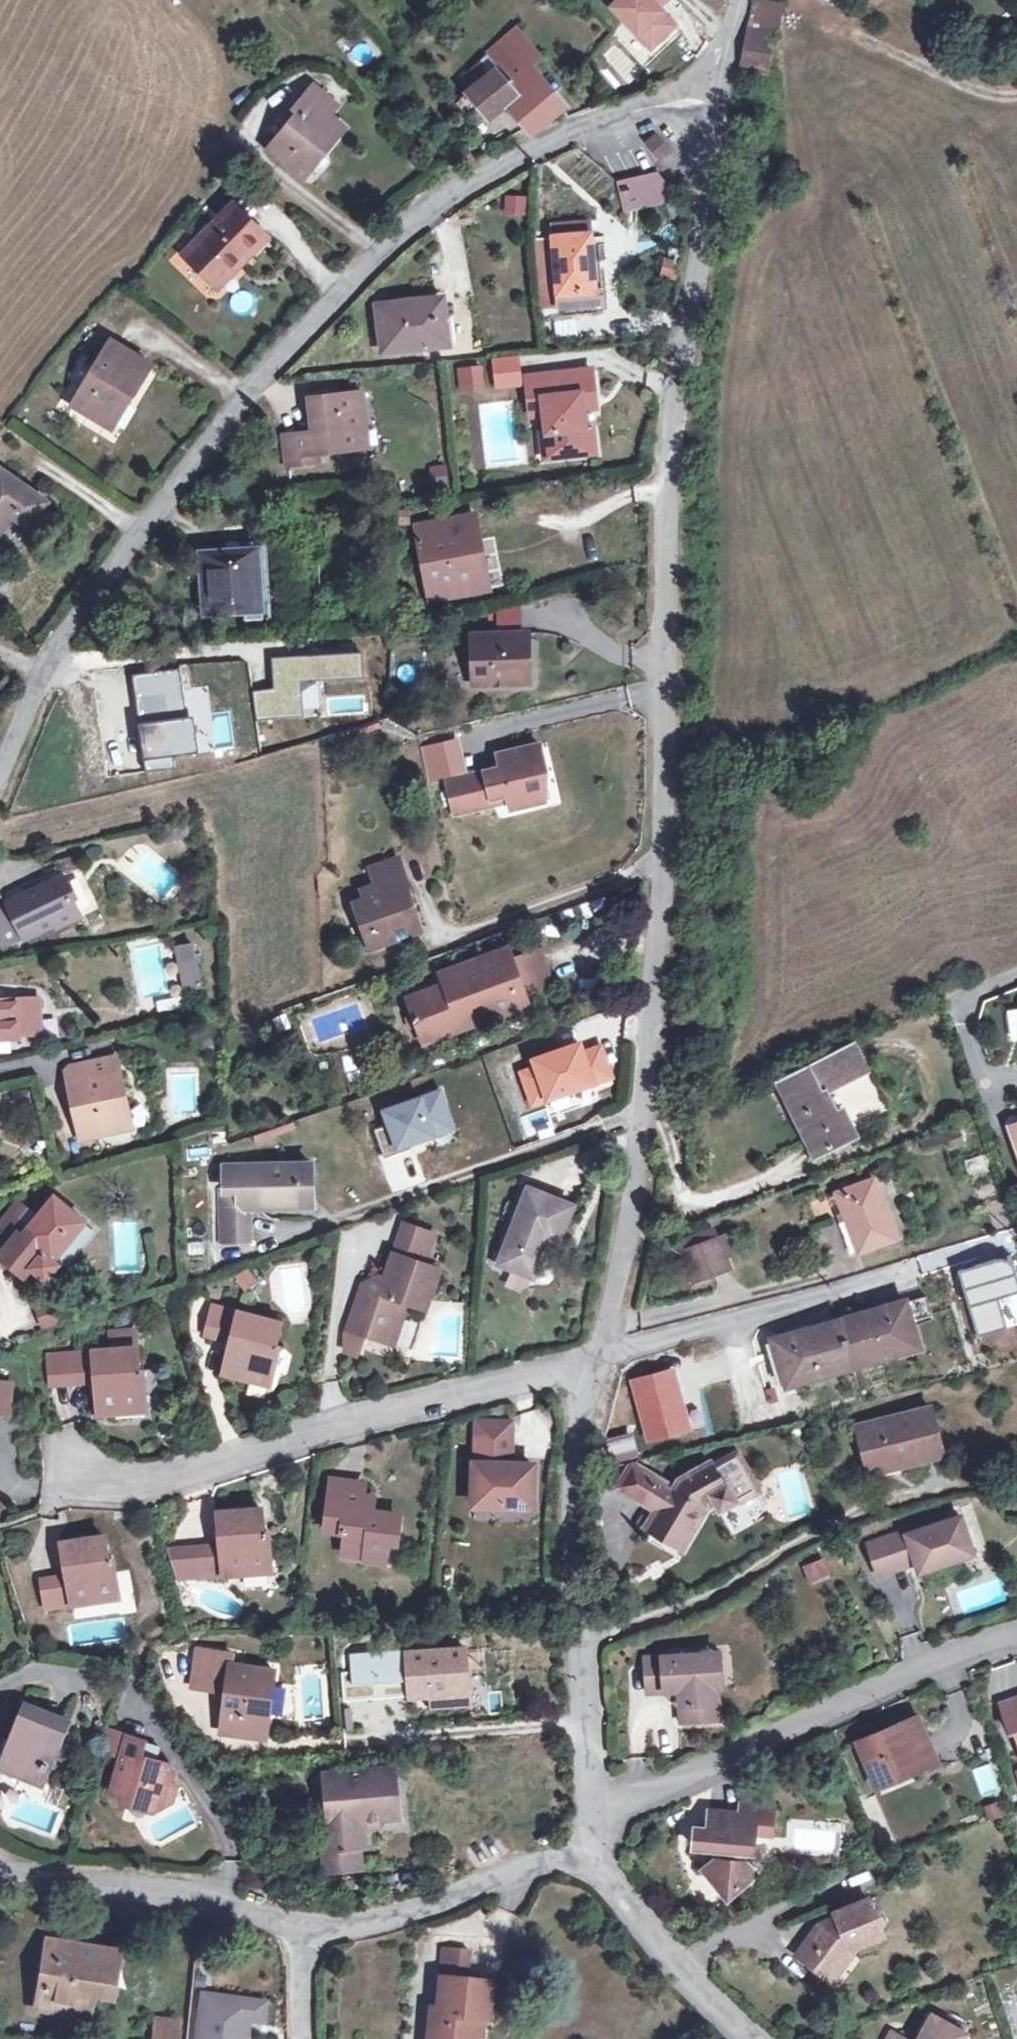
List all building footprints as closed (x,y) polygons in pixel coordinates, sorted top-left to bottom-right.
[(612,7),(650,48),(673,26),(656,7),(664,0),(620,0),(612,7)] [(752,2),(748,31),(772,35),(777,36),(781,7),(752,2)] [(497,93),(526,128),(530,132),(562,106),(528,66),(539,57),(514,28),(487,51),(498,65),(468,91),(486,112),(498,103),(493,97),(497,93)] [(740,70),(742,70),(767,73),(772,35),(748,31),(740,70)] [(624,76),(633,67),(613,46),(604,54),(624,76)] [(298,114),(268,151),(302,179),(314,164),(310,160),(329,137),(334,141),(343,128),(329,116),(337,106),(313,86),(294,110),(298,114)] [(660,129),(644,138),(657,160),(672,151),(660,129)] [(476,139),(464,147),(474,158),(485,151),(476,139)] [(675,202),(672,189),(658,172),(616,182),(627,213),(675,202)] [(503,195),(503,215),(525,215),(525,195),(503,195)] [(234,203),(184,255),(213,284),(236,260),(239,263),(267,235),(234,203)] [(590,236),(554,239),(560,311),(605,308),(601,269),(593,270),(590,236)] [(540,314),(560,311),(554,239),(535,241),(540,314)] [(442,301),(380,307),(385,351),(446,344),(456,343),(454,318),(444,318),(442,301)] [(111,340),(72,405),(105,425),(125,392),(131,396),(150,364),(111,340)] [(481,368),(463,371),(465,385),(483,383),(481,368)] [(546,433),(542,434),(545,459),(595,453),(592,428),(585,428),(583,411),(582,403),(595,401),(591,370),(554,375),(554,380),(527,384),(530,409),(543,408),(546,433)] [(465,385),(463,371),(458,371),(461,393),(483,390),(483,383),(465,385)] [(554,375),(526,378),(527,384),(554,380),(554,375)] [(111,429),(131,396),(125,392),(105,425),(111,429)] [(366,428),(362,393),(310,398),(314,433),(284,437),(287,466),(319,463),(318,452),(357,448),(356,429),(366,428)] [(595,401),(582,403),(583,411),(596,408),(595,401)] [(543,408),(530,409),(530,416),(539,415),(542,434),(546,433),(543,408)] [(368,447),(366,428),(356,429),(357,448),(368,447)] [(448,480),(447,464),(429,465),(430,481),(448,480)] [(12,515),(28,527),(46,502),(0,469),(0,531),(12,515)] [(564,491),(562,479),(543,483),(545,495),(564,491)] [(475,516),(417,527),(431,600),(489,589),(475,516)] [(255,550),(201,553),(205,613),(260,610),(255,550)] [(497,609),(498,623),(520,622),(519,607),(497,609)] [(524,633),(473,634),(475,685),(525,683),(524,644),(524,633)] [(181,669),(133,675),(144,759),(177,755),(172,718),(182,716),(187,716),(181,669)] [(186,753),(182,716),(172,718),(177,755),(186,753)] [(499,764),(460,775),(469,808),(509,797),(511,805),(534,799),(529,783),(542,779),(536,762),(543,760),(536,738),(495,751),(499,764)] [(552,793),(543,760),(536,762),(542,779),(529,783),(534,799),(552,793)] [(469,808),(460,775),(447,778),(456,811),(469,808)] [(409,885),(399,858),(373,869),(378,885),(363,890),(367,899),(355,903),(371,947),(421,930),(414,912),(408,914),(399,888),(409,885)] [(8,902),(9,905),(0,909),(0,941),(3,947),(24,937),(25,939),(55,925),(57,928),(81,917),(62,877),(8,902)] [(352,894),(355,903),(367,899),(363,890),(352,894)] [(198,943),(176,944),(179,989),(201,988),(198,943)] [(446,986),(410,999),(425,1040),(463,1026),(461,1019),(494,1007),(495,1011),(521,1002),(518,995),(553,983),(540,948),(506,961),(502,951),(442,974),(446,986)] [(108,977),(100,978),(101,986),(109,985),(108,977)] [(109,985),(101,986),(102,1002),(111,1001),(109,985)] [(17,1037),(15,999),(0,1000),(0,1038),(17,1037)] [(523,1007),(521,1002),(495,1011),(494,1007),(461,1019),(463,1026),(465,1029),(523,1007)] [(868,1070),(852,1042),(777,1080),(817,1156),(857,1135),(843,1107),(837,1111),(826,1091),(868,1070)] [(112,1073),(118,1071),(114,1059),(109,1060),(112,1073)] [(79,1080),(71,1082),(84,1137),(120,1129),(116,1112),(126,1110),(118,1071),(112,1073),(109,1060),(77,1067),(79,1080)] [(68,1069),(71,1082),(79,1080),(77,1067),(68,1069)] [(572,1092),(570,1107),(583,1109),(584,1093),(572,1092)] [(570,1107),(569,1116),(594,1118),(597,1095),(584,1093),(583,1109),(570,1107)] [(130,1127),(126,1110),(116,1112),(120,1129),(130,1127)] [(218,1188),(220,1239),(248,1238),(247,1207),(300,1206),(299,1163),(234,1165),(235,1188),(223,1188),(218,1188)] [(308,1163),(299,1163),(300,1206),(310,1206),(308,1163)] [(223,1165),(223,1188),(235,1188),(234,1165),(223,1165)] [(891,1224),(873,1179),(838,1193),(846,1215),(839,1218),(852,1252),(860,1249),(861,1251),(893,1238),(889,1225),(891,1224)] [(528,1189),(500,1263),(533,1276),(547,1237),(559,1242),(572,1206),(528,1189)] [(831,1196),(839,1218),(846,1215),(838,1193),(831,1196)] [(23,1277),(30,1268),(45,1280),(58,1264),(53,1260),(84,1221),(54,1197),(36,1217),(22,1205),(7,1223),(2,1219),(0,1222),(0,1258),(23,1277)] [(17,1201),(2,1219),(7,1223),(22,1205),(17,1201)] [(404,1225),(396,1247),(425,1256),(432,1234),(404,1225)] [(683,1240),(687,1250),(716,1240),(711,1229),(683,1240)] [(733,1233),(720,1238),(726,1257),(740,1252),(733,1233)] [(687,1250),(682,1252),(694,1281),(731,1269),(726,1257),(720,1238),(716,1240),(687,1250)] [(396,1247),(394,1253),(423,1263),(425,1256),(396,1247)] [(363,1286),(349,1329),(387,1341),(401,1300),(408,1302),(426,1308),(439,1268),(394,1253),(387,1277),(382,1275),(367,1282),(365,1287),(363,1286)] [(249,1268),(234,1274),(241,1291),(256,1284),(249,1268)] [(60,1300),(37,1308),(44,1328),(67,1319),(60,1300)] [(395,1344),(408,1302),(401,1300),(387,1341),(395,1344)] [(839,1321),(778,1340),(783,1357),(780,1358),(788,1384),(852,1365),(918,1345),(911,1319),(908,1320),(903,1303),(839,1321)] [(280,1322),(213,1306),(206,1335),(231,1341),(223,1373),(269,1384),(279,1346),(275,1344),(280,1322)] [(135,1348),(67,1353),(69,1384),(95,1382),(99,1414),(146,1410),(142,1370),(138,1371),(135,1348)] [(69,1384),(67,1353),(47,1355),(50,1386),(69,1384)] [(691,1428),(673,1369),(631,1382),(649,1441),(691,1428)] [(9,1414),(12,1384),(0,1383),(0,1413),(9,1414)] [(932,1407),(859,1426),(868,1464),(903,1455),(905,1464),(944,1454),(932,1407)] [(145,1414),(115,1416),(116,1428),(146,1425),(145,1414)] [(475,1420),(474,1438),(507,1439),(507,1464),(510,1464),(512,1421),(475,1420)] [(641,1437),(621,1442),(624,1456),(645,1451),(641,1437)] [(507,1439),(474,1438),(473,1504),(515,1505),(518,1505),(521,1504),(523,1503),(525,1502),(527,1500),(528,1499),(529,1497),(530,1495),(531,1493),(532,1491),(532,1489),(532,1464),(510,1464),(507,1464),(507,1439)] [(870,1473),(905,1464),(903,1455),(868,1464),(870,1473)] [(655,1510),(645,1527),(679,1547),(705,1504),(713,1499),(716,1504),(720,1511),(738,1501),(736,1499),(754,1489),(735,1456),(715,1468),(711,1461),(679,1479),(675,1486),(657,1476),(642,1502),(655,1510)] [(633,1462),(618,1488),(642,1502),(657,1476),(633,1462)] [(363,1487),(330,1483),(325,1530),(346,1532),(344,1553),(386,1557),(387,1541),(394,1542),(397,1511),(379,1509),(380,1516),(372,1516),(373,1495),(363,1494),(363,1487)] [(531,1505),(532,1489),(532,1491),(531,1493),(530,1495),(529,1497),(528,1499),(527,1500),(525,1502),(523,1503),(521,1504),(518,1505),(515,1505),(531,1505)] [(708,1508),(716,1504),(713,1499),(705,1504),(679,1547),(684,1549),(708,1508)] [(220,1545),(194,1547),(197,1577),(271,1570),(268,1531),(263,1530),(261,1507),(217,1512),(220,1545)] [(901,1532),(872,1540),(882,1573),(911,1563),(910,1558),(918,1556),(922,1570),(976,1553),(964,1515),(902,1535),(901,1532)] [(41,1579),(46,1609),(120,1595),(112,1556),(108,1556),(103,1535),(61,1543),(67,1575),(41,1579)] [(197,1577),(194,1547),(168,1550),(170,1580),(197,1577)] [(807,1584),(830,1580),(826,1559),(803,1563),(807,1584)] [(195,1687),(209,1688),(213,1651),(201,1650),(195,1687)] [(232,1654),(213,1651),(209,1688),(227,1690),(221,1731),(265,1737),(270,1704),(263,1703),(265,1688),(272,1689),(275,1670),(231,1664),(232,1654)] [(408,1652),(374,1655),(376,1684),(395,1683),(394,1669),(408,1668),(409,1682),(410,1697),(432,1695),(450,1694),(449,1690),(467,1688),(465,1651),(408,1655),(408,1652)] [(719,1652),(711,1653),(713,1687),(721,1687),(719,1652)] [(711,1653),(644,1658),(647,1692),(669,1690),(680,1701),(681,1723),(715,1720),(713,1687),(711,1653)] [(395,1683),(409,1682),(408,1668),(394,1669),(395,1683)] [(347,1678),(348,1701),(372,1699),(370,1677),(347,1678)] [(469,1705),(467,1688),(449,1690),(450,1694),(432,1695),(433,1707),(469,1705)] [(1001,1704),(1010,1733),(1014,1732),(1016,1741),(1016,1699),(1001,1704)] [(24,1706),(1,1765),(39,1781),(63,1720),(24,1706)] [(918,1717),(909,1721),(917,1739),(925,1736),(918,1717)] [(909,1721),(857,1743),(874,1783),(913,1766),(922,1769),(937,1762),(925,1736),(917,1739),(909,1721)] [(182,1767),(180,1761),(150,1752),(155,1736),(137,1730),(117,1791),(139,1798),(137,1803),(158,1811),(170,1805),(172,1799),(177,1784),(182,1767)] [(322,1849),(324,1871),(361,1867),(359,1848),(365,1848),(362,1822),(397,1818),(392,1768),(326,1774),(330,1821),(325,1822),(327,1848),(322,1849)] [(177,1784),(172,1799),(177,1801),(182,1786),(177,1784)] [(986,1806),(989,1816),(999,1812),(996,1803),(986,1806)] [(742,1804),(740,1814),(755,1815),(756,1805),(742,1804)] [(704,1869),(721,1890),(736,1890),(756,1875),(747,1863),(748,1852),(752,1852),(755,1815),(740,1814),(709,1811),(707,1829),(695,1828),(694,1848),(716,1851),(715,1859),(704,1869)] [(728,1898),(736,1890),(721,1890),(728,1898)] [(820,1923),(797,1954),(826,1975),(848,1946),(850,1948),(883,1934),(869,1899),(835,1912),(837,1917),(820,1923)] [(47,1941),(42,1967),(55,1968),(58,1944),(47,1941)] [(42,1967),(36,2009),(88,2017),(93,1985),(112,1987),(118,1953),(58,1944),(55,1968),(42,1967)] [(853,1951),(850,1948),(848,1946),(826,1975),(832,1980),(853,1951)] [(442,1949),(439,1977),(464,1980),(467,1952),(442,1949)] [(426,2038),(469,2038),(471,2019),(478,2020),(486,2021),(489,1983),(464,1980),(439,1977),(436,2008),(429,2008),(426,2038)] [(202,1994),(196,2038),(245,2038),(246,2030),(240,2029),(241,2023),(247,2023),(248,2020),(250,2000),(202,1994)] [(250,2000),(248,2020),(261,2022),(264,2002),(250,2000)] [(971,2029),(937,2010),(921,2038),(965,2038),(971,2029)] [(154,2038),(177,2038),(179,2021),(156,2019),(154,2038)] [(478,2020),(471,2019),(469,2038),(476,2038),(478,2020)] [(891,2038),(913,2038),(896,2030),(891,2038)]
